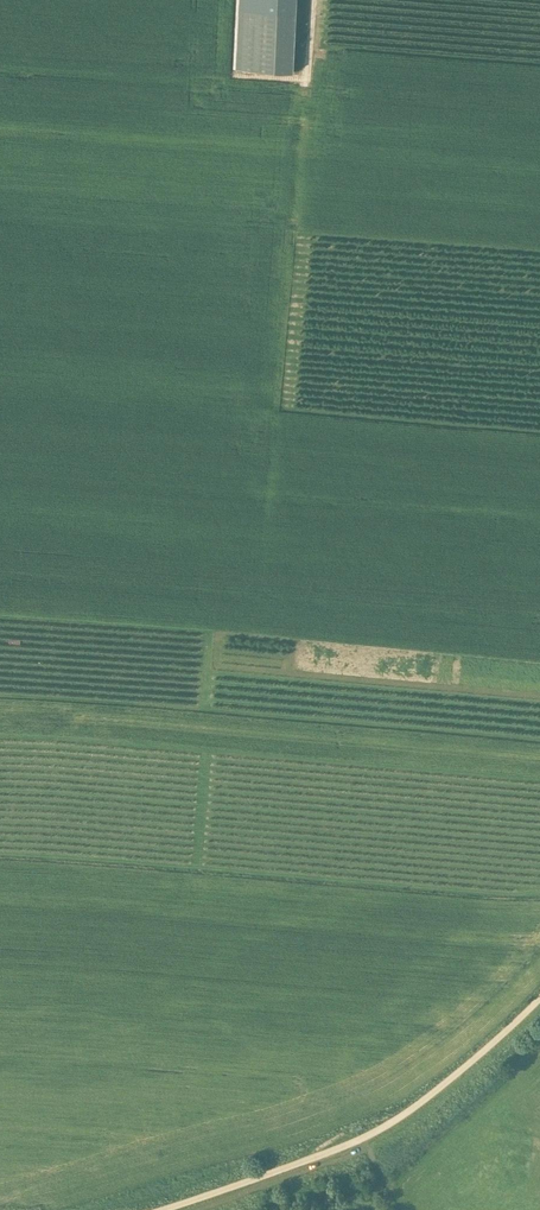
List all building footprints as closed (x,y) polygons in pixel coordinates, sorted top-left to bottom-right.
[(297,0),(240,0),(236,70),(293,73),(297,0)]
